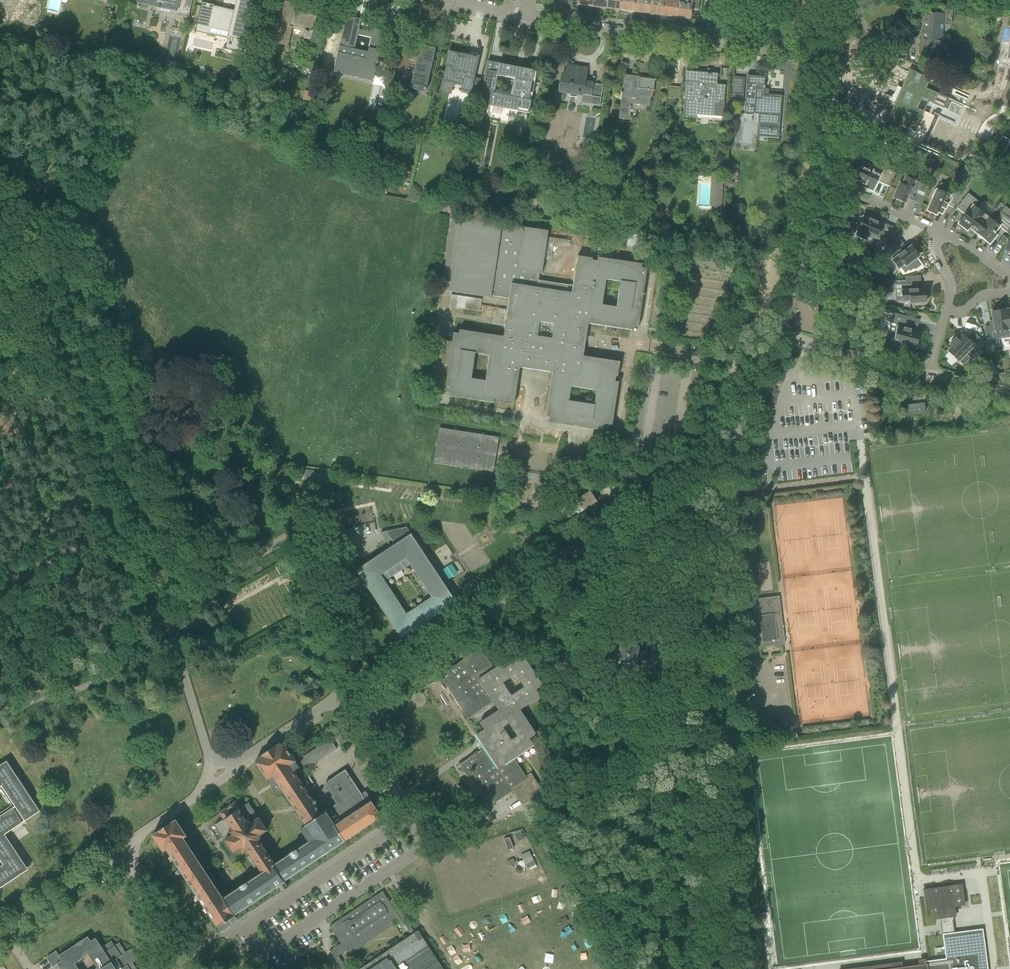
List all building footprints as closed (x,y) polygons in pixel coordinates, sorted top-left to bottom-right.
[(159,4),(159,6),(172,9),(171,14),(187,18),(189,10),(191,0),(190,0),(142,0),(159,4)] [(196,26),(197,27),(197,26),(208,29),(209,26),(237,32),(238,32),(237,36),(236,36),(246,39),(251,17),(255,0),(238,0),(237,6),(236,10),(235,13),(233,12),(226,11),(226,10),(222,9),(213,8),(214,6),(214,5),(202,2),(196,26)] [(606,8),(607,0),(593,0),(592,6),(606,8)] [(620,10),(621,0),(607,0),(606,8),(620,10)] [(635,0),(621,0),(620,10),(634,12),(635,0)] [(634,12),(648,13),(650,0),(635,0),(634,12)] [(662,15),(664,0),(650,0),(648,13),(662,15)] [(676,17),(678,1),(673,0),(664,0),(662,15),(676,17)] [(690,19),(691,10),(698,11),(699,0),(678,0),(678,1),(676,17),(690,19)] [(277,24),(274,34),(273,42),(287,45),(291,28),(312,33),(316,17),(300,13),(297,12),(296,15),(291,14),(293,5),(285,3),(280,25),(277,24)] [(34,22),(35,13),(26,12),(25,21),(34,22)] [(919,54),(940,56),(943,24),(941,23),(941,15),(934,14),(934,13),(923,12),(922,22),(924,23),(923,39),(921,39),(919,54)] [(377,63),(378,64),(379,61),(378,61),(379,53),(378,53),(383,33),(374,27),(373,33),(358,30),(360,21),(347,18),(341,48),(339,48),(334,72),(373,80),(377,63)] [(230,50),(229,50),(242,53),(243,53),(245,41),(233,38),(234,38),(232,37),(230,50)] [(418,54),(400,50),(395,72),(404,74),(403,79),(412,81),(410,89),(426,92),(430,73),(432,73),(435,61),(433,60),(436,48),(420,45),(418,54)] [(460,91),(470,93),(470,92),(471,93),(479,56),(477,56),(477,58),(472,57),(472,56),(471,57),(469,57),(469,55),(468,56),(466,56),(467,54),(466,54),(466,56),(460,54),(449,51),(445,66),(450,67),(447,77),(462,81),(460,91)] [(485,72),(483,82),(479,103),(529,113),(537,70),(488,61),(485,72)] [(560,84),(559,91),(569,93),(569,96),(576,98),(576,94),(582,95),(589,96),(594,97),(593,106),(600,107),(603,85),(592,83),(584,82),(586,69),(567,66),(566,75),(562,74),(560,84)] [(683,113),(683,116),(697,117),(697,111),(723,113),(723,106),(724,96),(725,85),(716,84),(715,84),(716,74),(687,72),(686,83),(685,83),(684,93),(683,113)] [(623,76),(622,86),(618,119),(629,120),(630,106),(630,103),(649,105),(651,90),(653,90),(655,79),(639,77),(639,78),(623,76)] [(764,86),(765,77),(747,76),(744,114),(753,115),(755,112),(759,113),(758,122),(779,124),(782,96),(769,95),(768,96),(763,96),(764,88),(765,88),(765,86),(764,86)] [(905,78),(881,130),(896,137),(898,132),(889,128),(891,121),(909,130),(923,99),(941,107),(946,97),(905,78)] [(669,86),(668,99),(680,100),(681,87),(669,86)] [(305,91),(302,100),(311,102),(313,93),(305,91)] [(1002,137),(999,141),(1006,146),(1009,141),(1002,137)] [(1006,146),(999,141),(989,151),(999,157),(1006,146)] [(929,153),(928,157),(938,161),(940,157),(929,153)] [(864,186),(873,191),(877,181),(890,187),(898,169),(885,163),(884,163),(879,175),(873,172),(874,170),(872,169),(873,168),(862,163),(855,179),(861,181),(860,183),(865,185),(864,186)] [(964,166),(962,172),(968,175),(971,169),(964,166)] [(900,183),(893,198),(905,203),(909,195),(912,197),(915,191),(917,192),(918,189),(925,192),(930,181),(922,177),(920,183),(905,176),(902,184),(900,183)] [(722,179),(710,178),(709,207),(721,208),(722,179)] [(936,215),(937,212),(941,214),(943,209),(945,209),(947,205),(954,208),(961,192),(940,183),(936,191),(935,190),(932,197),(933,198),(927,211),(936,215)] [(988,217),(977,208),(981,204),(968,194),(956,208),(965,215),(958,223),(968,230),(969,229),(970,230),(971,228),(976,232),(988,217)] [(975,233),(989,244),(996,235),(995,233),(996,232),(994,231),(998,226),(1007,233),(1009,229),(1009,220),(996,208),(988,217),(976,232),(975,233)] [(863,216),(862,217),(860,216),(857,221),(860,222),(857,230),(855,236),(865,240),(867,235),(878,239),(875,244),(883,247),(888,237),(880,233),(884,224),(877,221),(876,222),(863,216)] [(462,235),(453,295),(568,312),(577,253),(462,235)] [(1003,236),(999,242),(1003,245),(1008,239),(1003,236)] [(888,267),(894,263),(898,269),(904,264),(906,266),(919,256),(911,246),(904,251),(901,248),(896,252),(895,250),(892,246),(882,253),(885,257),(883,259),(888,267)] [(851,255),(844,252),(838,264),(847,263),(851,255)] [(910,303),(926,303),(926,290),(917,290),(917,286),(910,286),(910,284),(907,284),(906,280),(895,281),(896,294),(902,294),(902,301),(910,301),(910,303)] [(820,309),(816,310),(819,318),(822,324),(826,321),(824,317),(825,316),(826,316),(831,318),(833,313),(833,314),(830,313),(829,313),(829,312),(826,293),(828,293),(827,293),(821,294),(822,305),(822,306),(822,307),(821,307),(821,308),(820,308),(820,309)] [(447,337),(438,394),(526,407),(519,456),(577,464),(591,374),(609,377),(617,320),(542,308),(536,350),(447,337)] [(1005,309),(991,311),(994,331),(991,331),(992,335),(985,336),(986,342),(987,346),(993,345),(993,340),(1009,338),(1005,309)] [(895,332),(893,341),(901,343),(900,345),(908,347),(908,345),(916,347),(920,333),(905,329),(906,326),(903,326),(906,317),(895,314),(893,323),(891,322),(888,331),(895,332)] [(974,345),(974,344),(978,348),(983,343),(977,338),(973,342),(970,339),(969,340),(961,332),(950,344),(952,346),(947,351),(958,361),(959,361),(963,365),(970,358),(966,354),(974,345)] [(903,406),(904,416),(905,416),(905,415),(924,413),(924,414),(925,414),(924,408),(925,408),(925,398),(926,398),(926,396),(924,396),(924,395),(912,396),(913,396),(913,405),(903,406)] [(954,404),(956,423),(962,423),(960,403),(954,404)] [(493,472),(499,437),(439,428),(433,463),(493,472)] [(526,473),(525,487),(540,488),(541,474),(526,473)] [(564,500),(568,506),(570,510),(579,504),(583,510),(597,501),(590,490),(581,496),(577,491),(564,500)] [(423,525),(416,529),(421,538),(428,534),(423,525)] [(381,533),(382,533),(387,532),(395,544),(391,547),(356,570),(396,630),(401,639),(402,638),(412,631),(411,630),(414,628),(415,629),(456,602),(460,600),(454,592),(450,585),(446,587),(444,584),(448,582),(429,555),(426,557),(425,556),(416,541),(415,542),(412,538),(414,538),(411,533),(410,534),(408,532),(409,531),(406,527),(402,528),(381,532),(381,533)] [(530,533),(528,546),(537,547),(539,534),(530,533)] [(752,600),(757,640),(763,639),(763,641),(777,639),(773,616),(781,615),(779,596),(752,600)] [(491,642),(486,645),(490,650),(495,647),(491,642)] [(617,659),(618,660),(617,662),(635,664),(636,661),(643,662),(643,664),(646,664),(647,650),(645,649),(644,651),(637,650),(637,647),(620,645),(619,647),(618,647),(617,648),(616,648),(615,649),(614,650),(614,651),(613,652),(613,653),(613,654),(613,655),(614,656),(614,657),(615,658),(616,659),(617,659)] [(518,664),(513,657),(499,666),(493,670),(480,650),(439,677),(444,686),(462,711),(463,710),(469,719),(470,718),(469,717),(491,702),(497,711),(498,711),(500,715),(506,712),(507,714),(504,716),(507,721),(504,723),(501,719),(497,721),(502,728),(503,728),(509,724),(518,737),(527,751),(534,745),(530,739),(537,734),(521,711),(540,698),(536,691),(543,687),(529,667),(524,659),(518,664)] [(480,751),(459,765),(482,799),(483,798),(489,807),(491,806),(489,805),(512,789),(523,806),(524,805),(544,792),(532,773),(526,777),(525,775),(514,759),(521,754),(527,751),(518,737),(512,741),(505,731),(503,728),(502,728),(497,721),(501,719),(504,723),(507,721),(504,716),(507,714),(506,712),(500,715),(498,711),(497,711),(480,723),(484,729),(476,735),(480,742),(485,749),(485,750),(481,753),(480,751)] [(774,731),(775,739),(791,737),(790,729),(774,731)] [(298,759),(305,770),(336,748),(329,738),(298,759)] [(284,882),(381,817),(376,808),(371,800),(367,803),(345,770),(325,783),(333,795),(331,796),(336,804),(322,813),(315,803),(317,802),(315,800),(314,801),(307,791),(309,789),(303,779),(300,781),(294,771),(299,767),(295,762),(297,761),(284,743),(282,745),(280,743),(256,759),(257,761),(254,763),(267,782),(268,781),(277,795),(282,792),(305,826),(300,829),(308,842),(296,850),(296,849),(289,853),(289,854),(275,864),(260,841),(263,839),(261,835),(267,831),(248,802),(240,808),(235,801),(228,806),(228,807),(226,808),(225,808),(218,812),(222,819),(214,825),(233,853),(239,849),(242,853),(246,851),(261,874),(247,883),(246,882),(240,886),(241,887),(224,898),(184,838),(187,836),(176,819),(152,834),(164,851),(166,850),(221,933),(233,925),(232,924),(237,921),(234,916),(236,914),(279,886),(282,892),(288,888),(284,882)] [(8,763),(7,761),(5,762),(0,765),(0,786),(2,785),(15,806),(0,816),(0,859),(4,864),(0,867),(0,888),(28,869),(5,834),(25,821),(38,812),(40,811),(8,763)] [(505,838),(509,849),(514,847),(511,837),(505,838)] [(522,854),(528,867),(536,864),(530,850),(522,854)] [(925,889),(923,889),(924,897),(926,911),(928,910),(934,909),(935,919),(940,918),(942,934),(955,932),(953,921),(953,917),(955,916),(954,910),(954,908),(951,886),(931,889),(925,890),(925,889)] [(417,931),(414,933),(391,899),(388,901),(382,892),(329,926),(341,944),(329,951),(341,968),(347,968),(338,956),(346,951),(348,955),(400,920),(410,935),(359,968),(443,968),(417,931)] [(887,968),(988,968),(983,929),(955,932),(942,934),(945,954),(945,959),(925,961),(926,964),(918,965),(902,967),(887,968)] [(132,963),(137,960),(130,950),(125,953),(119,943),(114,946),(111,941),(102,947),(96,938),(91,941),(88,937),(59,955),(56,951),(47,957),(53,967),(58,964),(61,968),(79,968),(75,963),(88,954),(98,968),(96,968),(136,968),(132,963)]
